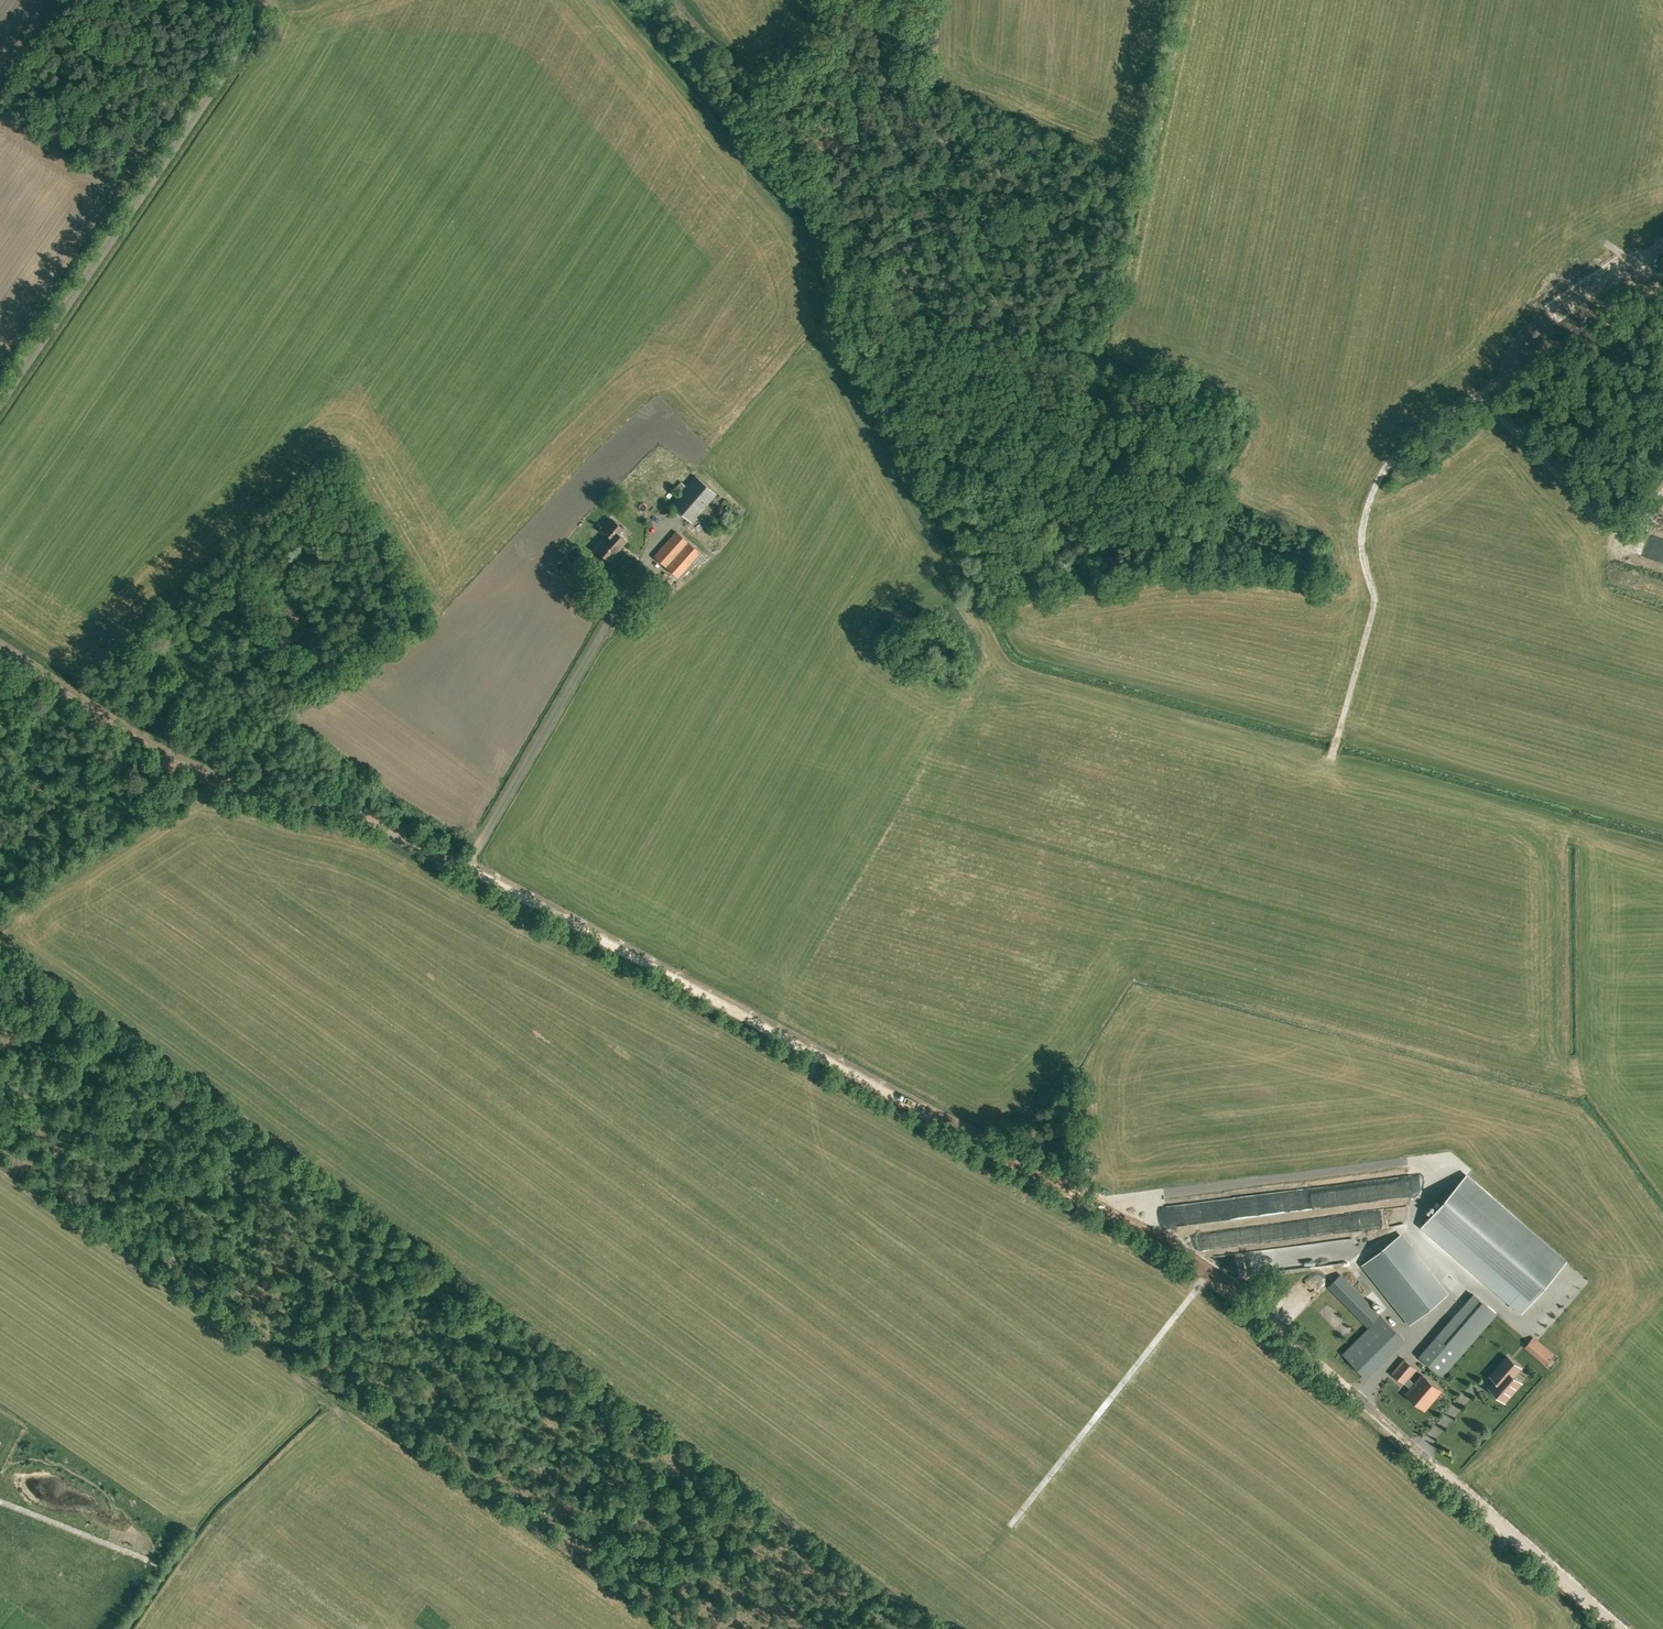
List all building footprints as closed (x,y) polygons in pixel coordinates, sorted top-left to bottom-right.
[(692,523),(716,494),(694,475),(670,503),(692,523)] [(609,560),(625,541),(617,534),(622,529),(611,519),(601,530),(607,535),(595,548),(609,560)] [(705,557),(676,531),(653,556),(678,578),(694,560),(699,564),(705,557)] [(1522,1312),(1566,1261),(1467,1175),(1423,1225),(1522,1312)] [(1363,1264),(1400,1313),(1410,1325),(1448,1294),(1401,1234),(1363,1264)] [(1368,1327),(1381,1314),(1341,1273),(1327,1287),(1368,1327)] [(1496,1313),(1473,1294),(1419,1356),(1442,1376),(1496,1313)] [(1404,1338),(1383,1317),(1344,1356),(1365,1377),(1404,1338)] [(1545,1364),(1554,1355),(1538,1341),(1534,1338),(1526,1347),(1545,1364)] [(1504,1400),(1520,1381),(1513,1375),(1520,1367),(1508,1356),(1491,1376),(1497,1381),(1490,1388),(1504,1400)] [(1405,1385),(1409,1380),(1418,1371),(1405,1360),(1392,1375),(1405,1385)] [(1409,1380),(1405,1385),(1411,1390),(1406,1395),(1426,1412),(1443,1392),(1423,1375),(1416,1384),(1409,1380)]
